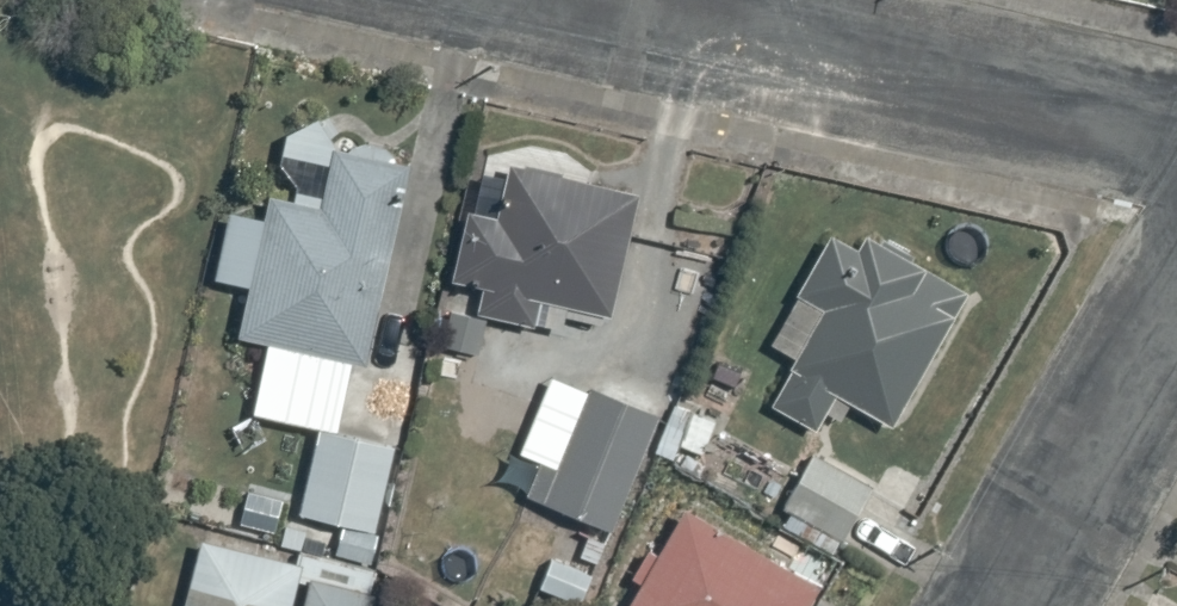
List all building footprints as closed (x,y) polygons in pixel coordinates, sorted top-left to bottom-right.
[(265,217),(236,211),(224,279),(262,286),(252,336),(380,361),(418,164),(294,140),(284,191),(270,188),(265,217)] [(640,188),(487,161),(467,281),(491,285),(486,317),(568,330),(570,318),(617,326),(640,188)] [(863,251),(836,237),(779,345),(799,356),(775,401),(826,429),(835,412),(851,420),(859,405),(901,427),(971,296),(868,241),(863,251)] [(669,422),(601,392),(568,466),(546,457),(529,494),(620,534),(669,422)] [(400,444),(319,430),(304,520),(352,529),(347,558),(379,563),(400,444)] [(866,480),(811,450),(783,501),(838,531),(866,480)] [(685,506),(658,554),(650,549),(618,605),(814,605),(836,567),(788,540),(778,558),(685,506)] [(204,543),(188,605),(296,605),(306,568),(204,543)] [(316,578),(311,605),(373,605),(376,589),(316,578)]
